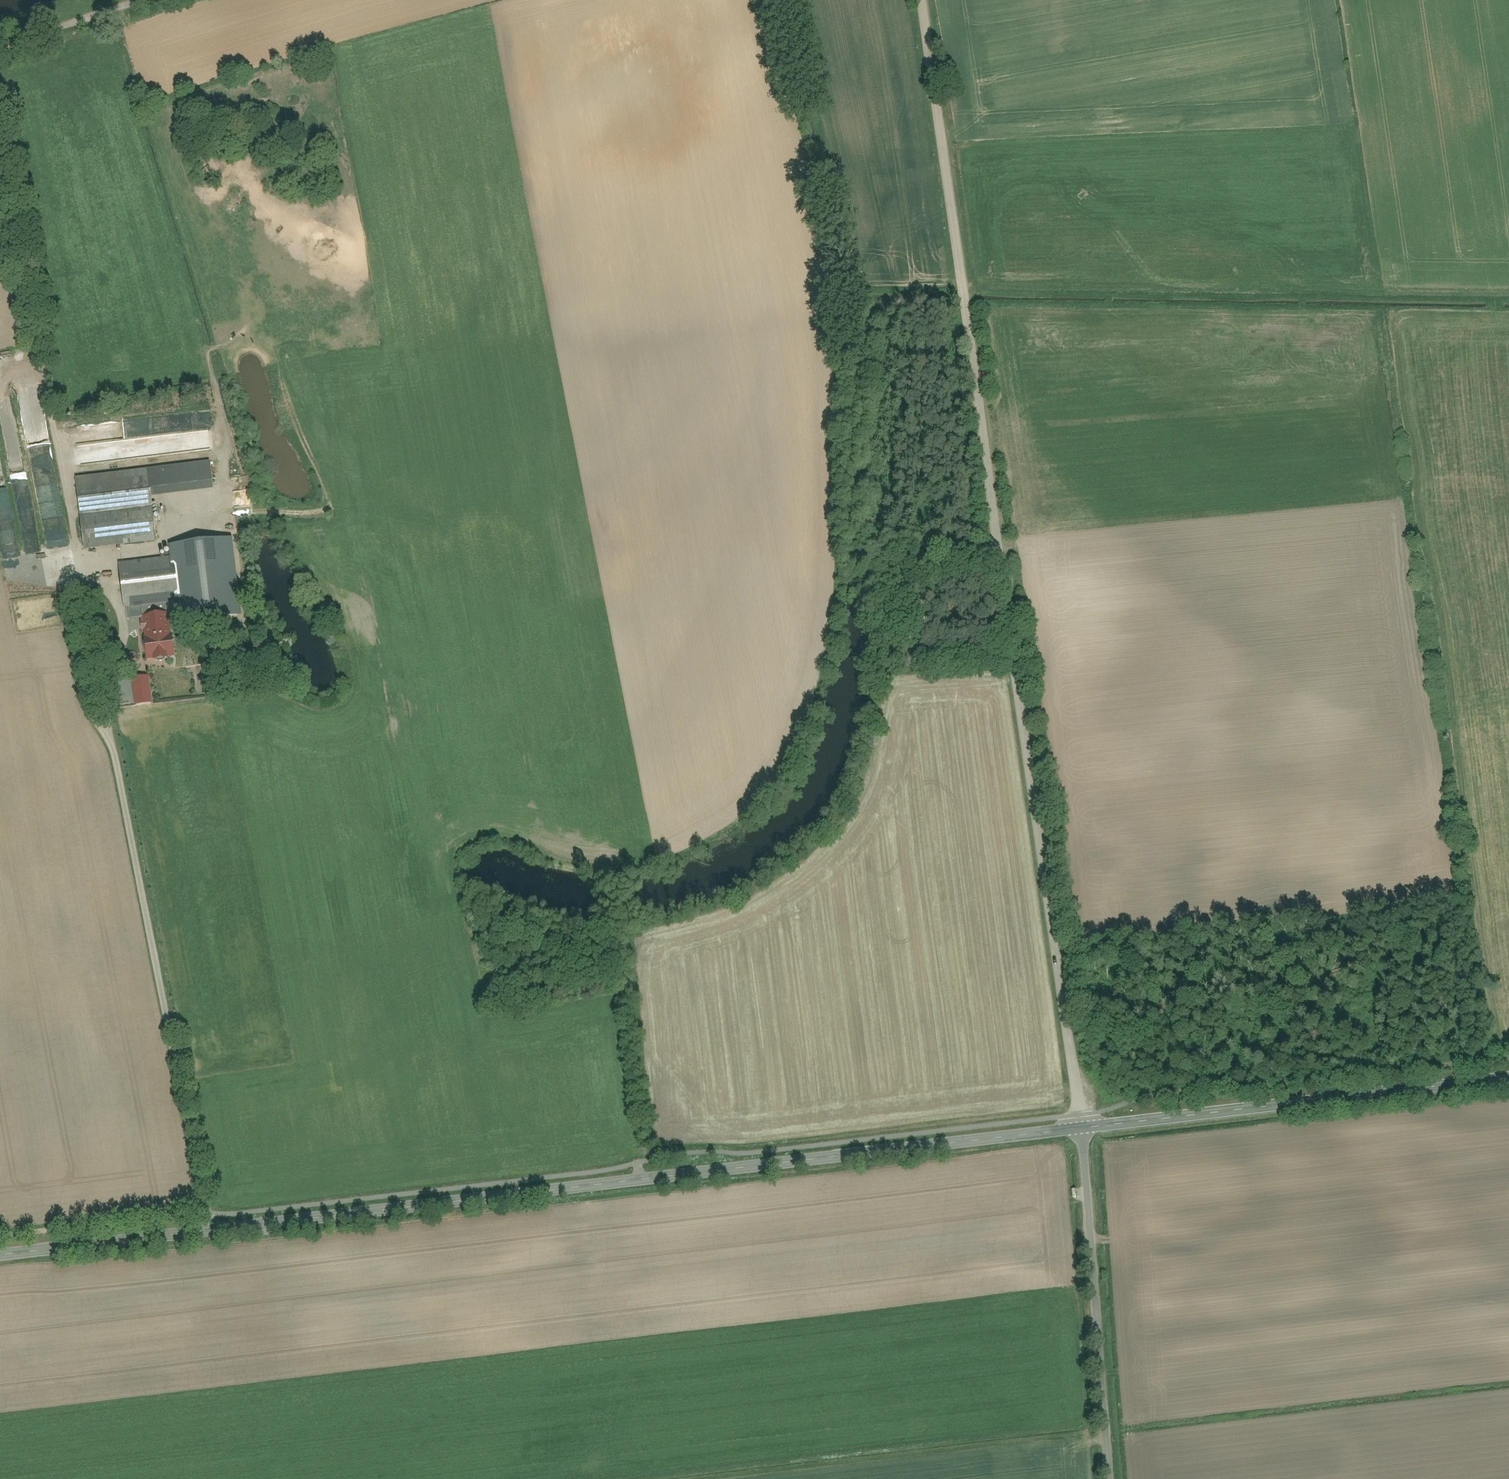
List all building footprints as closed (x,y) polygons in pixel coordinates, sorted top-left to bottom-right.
[(78,477),(84,550),(155,543),(148,470),(78,477)] [(169,545),(170,557),(120,562),(126,619),(142,617),(170,614),(204,610),(198,554),(197,542),(169,545)] [(142,617),(147,660),(175,657),(170,614),(142,617)] [(137,677),(140,704),(151,703),(148,675),(137,677)]
